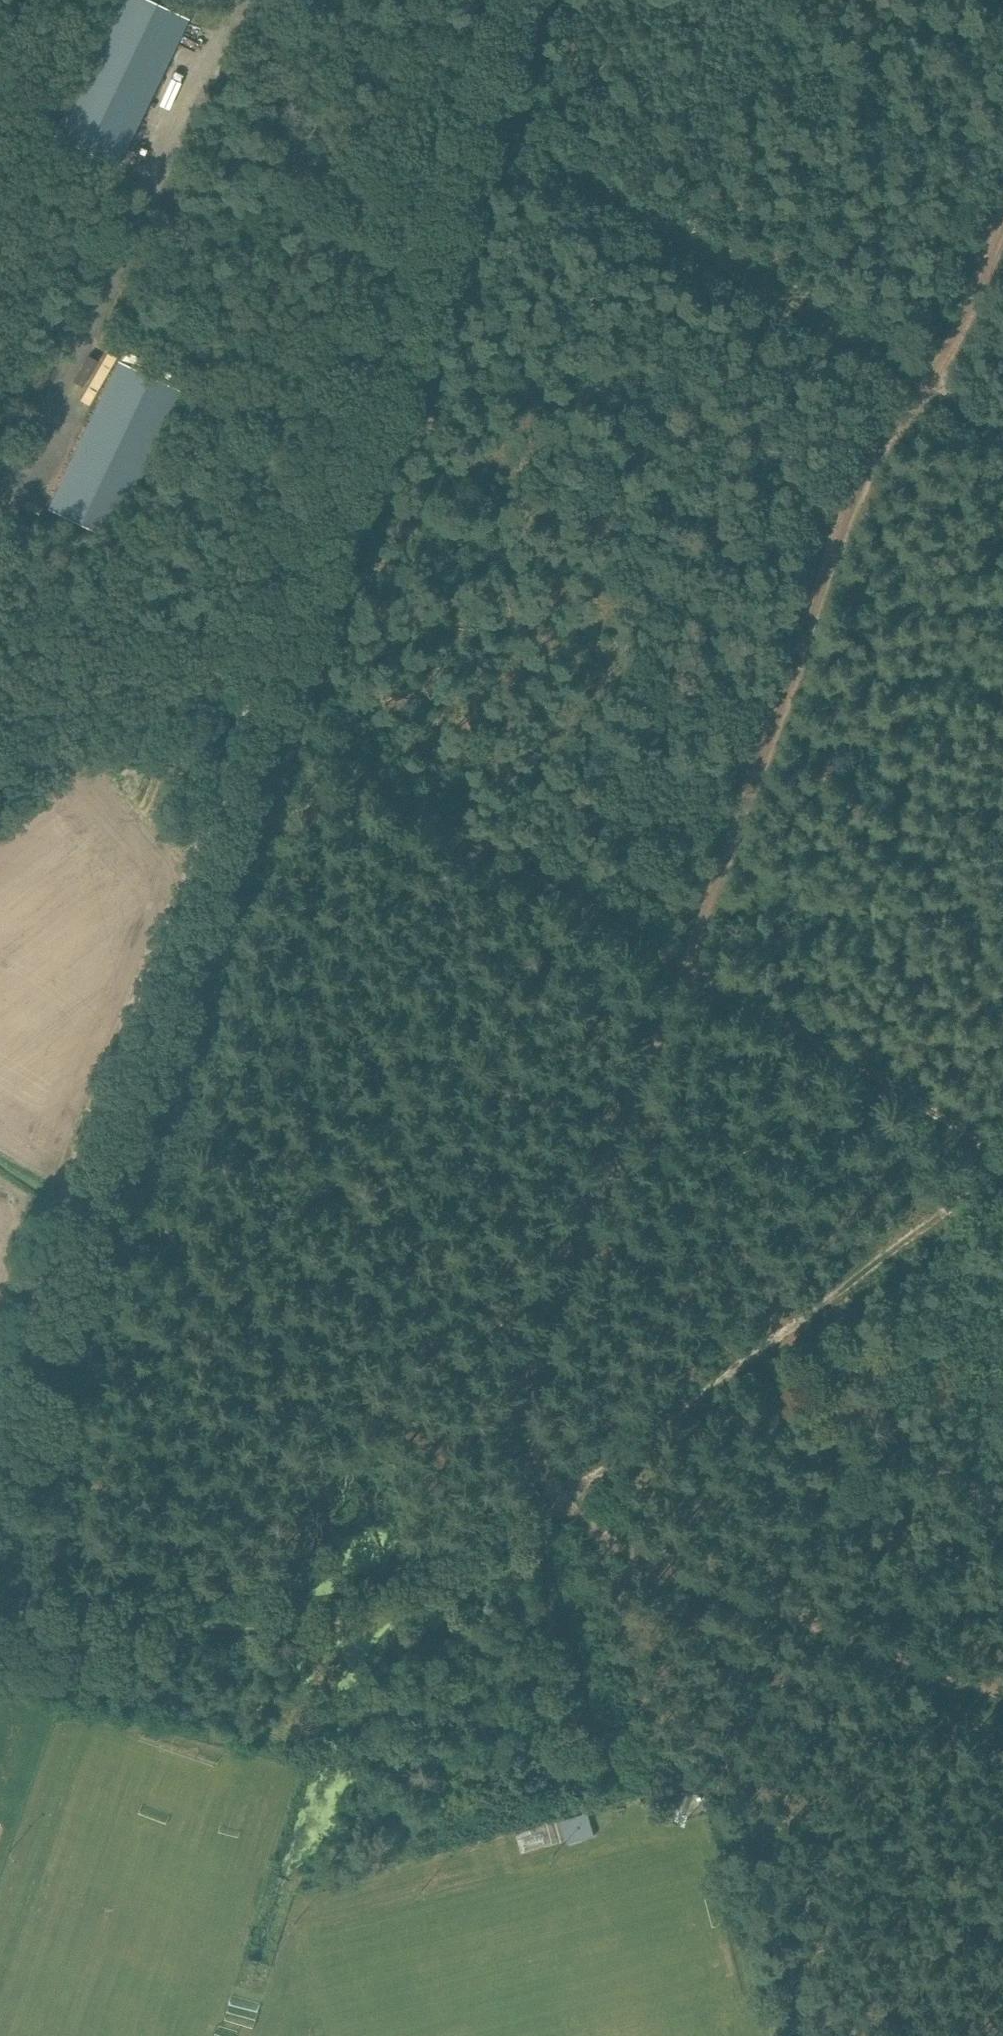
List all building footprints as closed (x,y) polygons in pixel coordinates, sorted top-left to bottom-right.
[(190,18),(153,0),(119,0),(54,135),(118,166),(190,18)] [(100,355),(75,405),(86,410),(110,360),(100,355)] [(183,390),(118,359),(48,508),(112,538),(183,390)] [(588,1812),(561,1820),(568,1842),(595,1835),(588,1812)]
